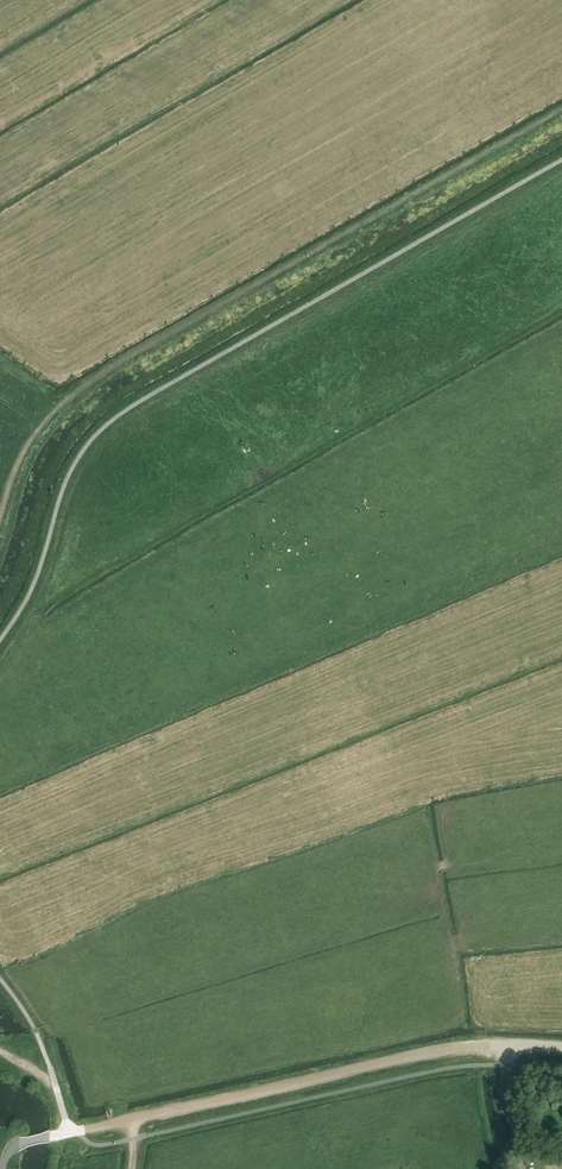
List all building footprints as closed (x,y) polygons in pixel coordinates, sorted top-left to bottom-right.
[(553,1098),(553,1109),(561,1109),(561,1099),(553,1098)]
